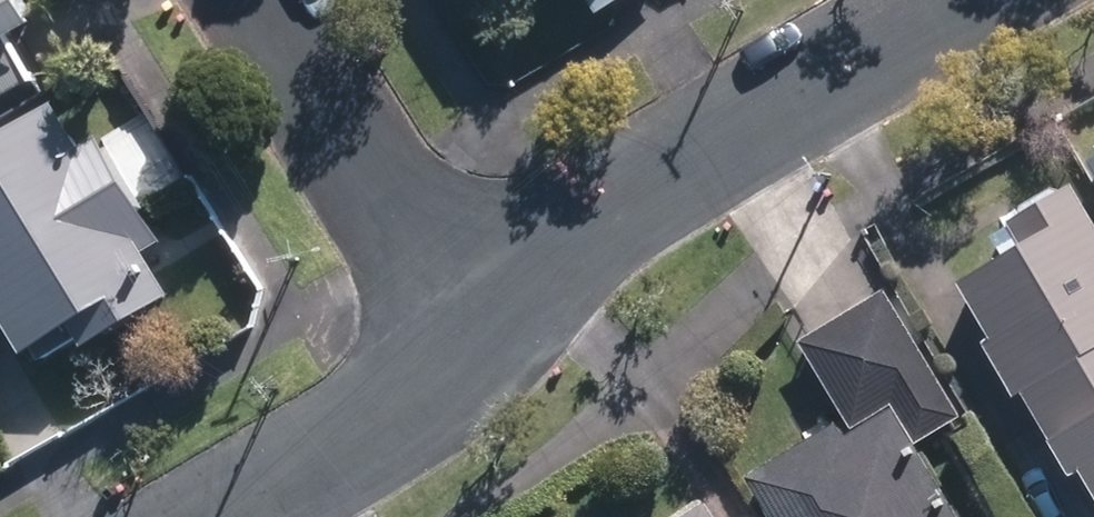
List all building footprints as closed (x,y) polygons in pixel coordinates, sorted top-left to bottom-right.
[(588,9),(604,0),(583,0),(588,9)] [(23,343),(33,337),(42,352),(79,329),(84,336),(171,283),(145,242),(164,229),(100,124),(81,135),(53,87),(40,95),(24,70),(0,85),(0,304),(23,343)] [(1093,191),(1093,153),(1077,163),(1093,191)] [(1074,187),(1008,226),(1022,249),(959,286),(991,341),(983,344),(1015,399),(1022,394),(1058,455),(1067,470),(1077,464),(1093,493),(1093,221),(1074,187)] [(955,414),(878,288),(793,339),(845,427),(835,433),(828,423),(739,478),(763,516),(954,516),(910,443),(955,414)] [(676,516),(711,516),(701,502),(676,516)]
